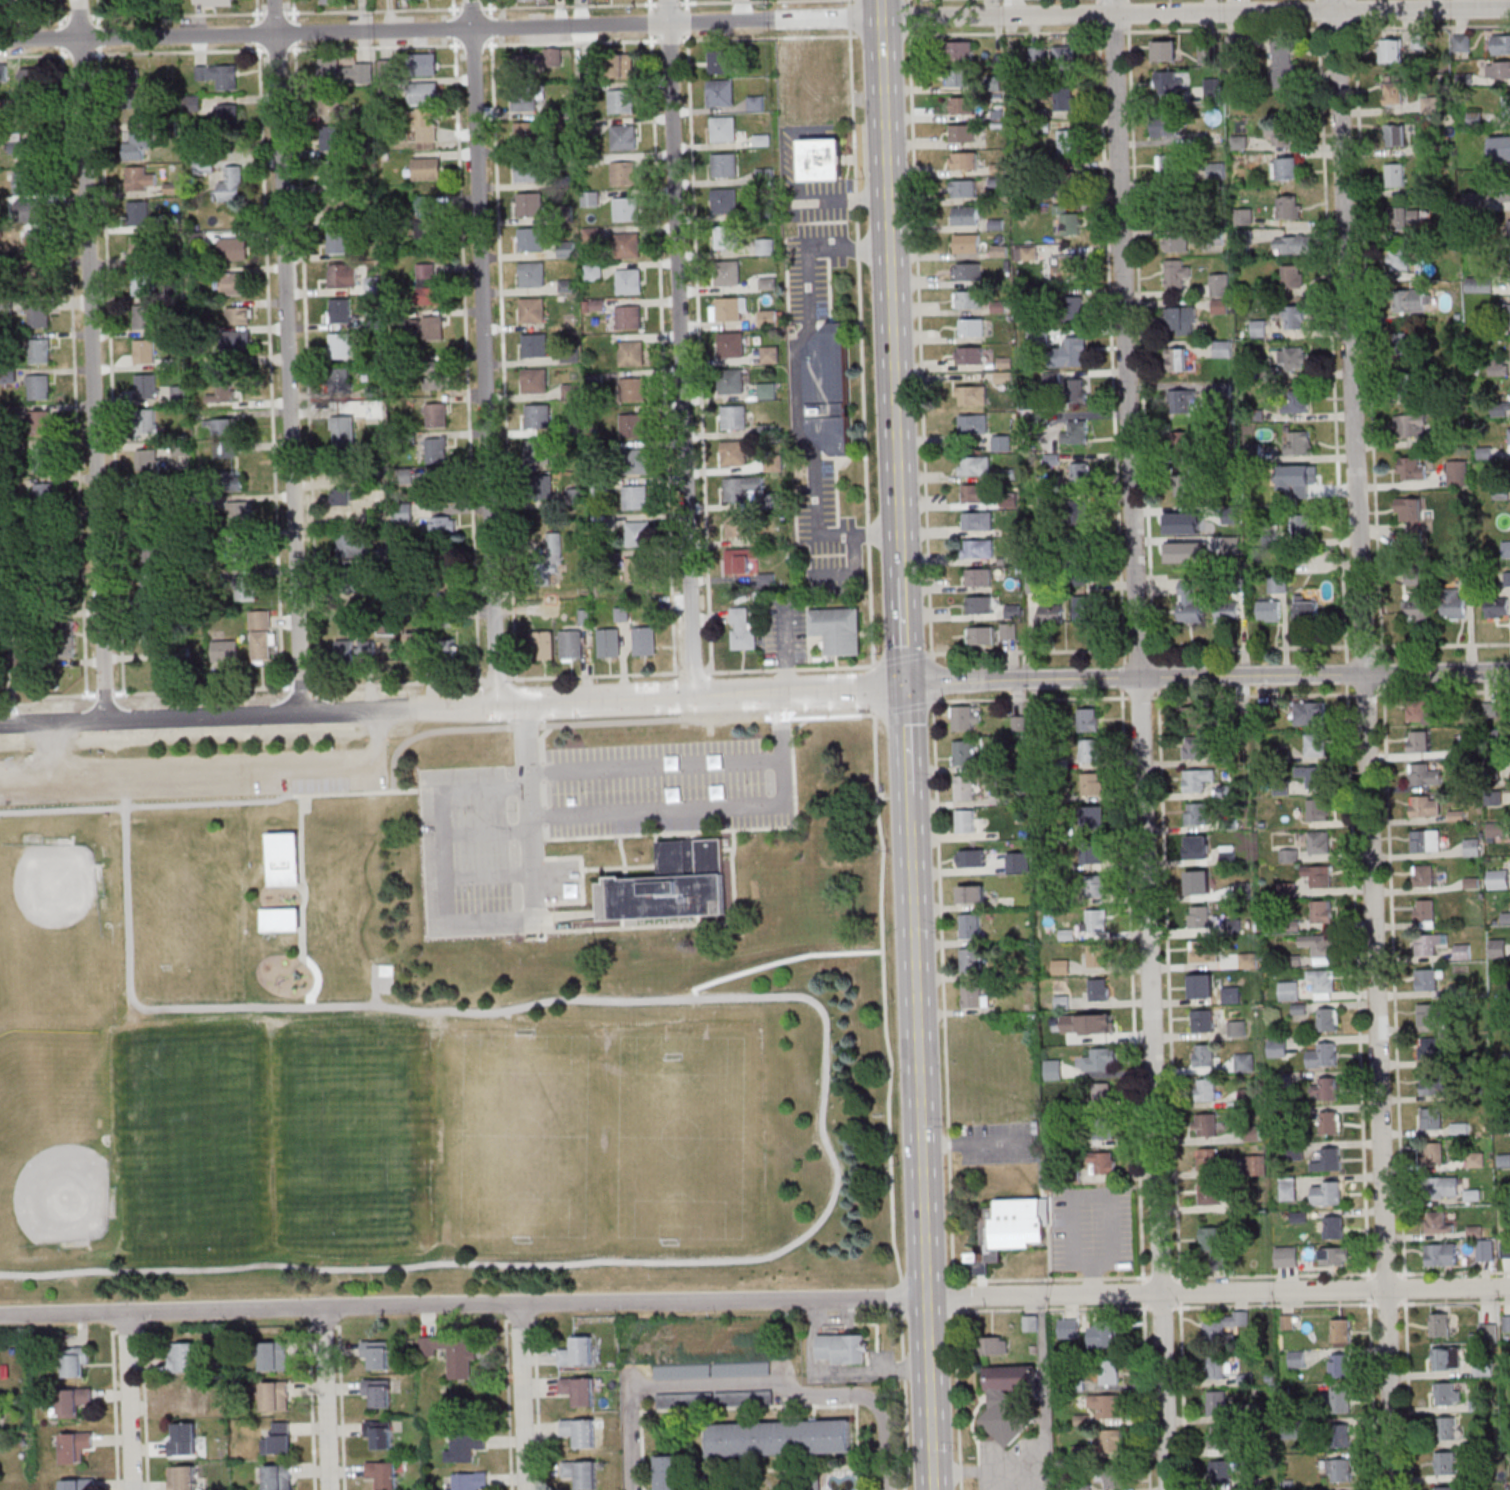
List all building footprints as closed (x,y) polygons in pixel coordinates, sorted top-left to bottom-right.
[(19,9),(41,9),(41,0),(19,0),(19,9)] [(1470,36),(1455,36),(1455,52),(1470,52),(1470,36)] [(1492,36),(1492,56),(1509,56),(1509,36),(1492,36)] [(1383,40),(1383,63),(1404,63),(1404,40),(1383,40)] [(973,41),(949,41),(949,60),(973,60),(973,41)] [(1177,61),(1177,41),(1154,41),(1154,61),(1177,61)] [(1275,41),(1275,88),(1295,88),(1295,41),(1275,41)] [(1056,45),(1056,67),(1075,67),(1075,45),(1056,45)] [(1215,45),(1200,45),(1200,64),(1215,64),(1215,45)] [(518,66),(562,66),(562,48),(543,48),(543,54),(518,54),(518,66)] [(733,50),(708,50),(708,73),(733,73),(733,50)] [(634,78),(634,53),(609,53),(609,78),(634,78)] [(415,76),(437,76),(437,54),(415,54),(415,76)] [(373,64),(338,64),(338,60),(321,60),(321,77),(340,77),(340,83),(373,83),(373,64)] [(1487,79),(1509,79),(1509,62),(1487,62),(1487,79)] [(218,79),(218,89),(237,89),(237,65),(197,65),(197,79),(218,79)] [(18,90),(36,90),(36,68),(18,68),(18,90)] [(141,68),(121,68),(121,108),(141,108),(141,68)] [(968,86),(968,69),(947,69),(947,86),(968,86)] [(1157,94),(1183,94),(1183,71),(1157,71),(1157,94)] [(733,106),(733,80),(708,80),(708,106),(733,106)] [(410,104),(438,104),(438,83),(410,83),(410,104)] [(1403,83),(1384,83),(1384,106),(1403,106),(1403,83)] [(1076,87),(1055,87),(1055,110),(1076,110),(1076,87)] [(608,89),(608,113),(634,113),(634,89),(608,89)] [(513,110),(537,110),(537,90),(513,90),(513,110)] [(200,111),(200,94),(186,94),(186,111),(200,111)] [(320,115),(342,115),(342,95),(320,95),(320,115)] [(977,96),(950,96),(950,114),(977,114),(977,96)] [(1440,98),(1422,98),(1422,112),(1440,112),(1440,98)] [(217,128),(238,128),(238,104),(217,104),(217,128)] [(418,148),(436,148),(436,108),(411,108),(411,130),(418,130),(418,148)] [(1178,136),(1178,114),(1152,114),(1152,136),(1178,136)] [(736,141),(736,116),(711,116),(711,141),(736,141)] [(515,144),(540,144),(540,122),(515,122),(515,144)] [(637,124),(611,124),(611,150),(637,150),(637,124)] [(976,124),(949,124),(949,142),(976,142),(976,124)] [(340,125),(321,125),(321,150),(340,150),(340,125)] [(1405,125),(1386,125),(1386,146),(1405,146),(1405,125)] [(1293,145),(1293,126),(1270,126),(1270,145),(1293,145)] [(1058,153),(1083,153),(1083,130),(1058,130),(1058,153)] [(153,149),(153,131),(125,131),(125,159),(144,159),(144,149),(153,149)] [(10,154),(38,154),(38,133),(10,133),(10,154)] [(801,181),(845,180),(845,138),(801,139),(801,181)] [(978,152),(949,152),(949,170),(978,170),(978,152)] [(713,177),(738,177),(738,153),(713,153),(713,177)] [(1158,176),(1178,176),(1178,153),(1158,153),(1158,176)] [(1300,179),(1300,157),(1273,157),(1273,179),(1300,179)] [(212,172),(211,158),(195,159),(195,172),(212,172)] [(441,158),(413,158),(413,180),(441,180),(441,158)] [(323,161),(323,184),(346,184),(346,161),(323,161)] [(636,161),(611,161),(611,185),(636,185),(636,161)] [(540,181),(540,162),(515,162),(515,181),(540,181)] [(1405,187),(1405,163),(1386,163),(1386,187),(1405,187)] [(127,191),(156,191),(156,174),(146,174),(146,166),(127,166),(127,191)] [(242,201),(242,166),(225,166),(225,177),(219,177),(219,201),(242,201)] [(1081,166),(1058,166),(1058,196),(1081,196),(1081,166)] [(15,193),(38,193),(38,172),(15,172),(15,193)] [(950,197),(979,197),(979,180),(950,180),(950,197)] [(1498,201),(1509,201),(1509,182),(1498,182),(1498,201)] [(712,188),(712,213),(737,213),(737,188),(712,188)] [(599,206),(599,192),(582,192),(582,206),(599,206)] [(542,193),(518,193),(518,216),(542,216),(542,193)] [(1187,217),(1187,193),(1166,193),(1166,217),(1187,217)] [(326,219),(345,219),(345,195),(326,195),(326,219)] [(418,239),(436,239),(436,218),(437,218),(437,195),(418,195),(418,239)] [(1279,219),(1301,219),(1301,196),(1279,196),(1279,219)] [(639,221),(639,198),(614,198),(614,221),(639,221)] [(16,220),(43,220),(43,199),(16,199),(16,220)] [(150,225),(150,201),(129,201),(129,225),(150,225)] [(980,205),(951,205),(951,225),(980,225),(980,205)] [(1066,214),(1066,206),(1056,206),(1056,213),(1062,213),(1063,237),(1084,236),(1083,213),(1066,214)] [(1410,230),(1410,224),(1419,224),(1419,207),(1391,207),(1391,230),(1410,230)] [(734,248),(733,226),(714,227),(715,249),(734,248)] [(544,251),(544,228),(518,228),(518,251),(544,251)] [(600,228),(583,228),(583,242),(600,242),(600,228)] [(328,229),(328,253),(349,253),(348,229),(328,229)] [(22,232),(22,255),(49,255),(49,232),(22,232)] [(640,233),(615,233),(615,257),(640,257),(640,233)] [(981,234),(955,234),(955,253),(981,253),(981,234)] [(1188,235),(1164,235),(1164,252),(1188,252),(1188,235)] [(1311,235),(1275,235),(1275,254),(1311,254),(1311,235)] [(131,262),(155,262),(155,236),(131,236),(131,262)] [(219,238),(219,260),(247,260),(247,238),(219,238)] [(774,239),(758,239),(758,254),(774,254),(774,239)] [(1389,271),(1410,271),(1410,248),(1389,248),(1389,271)] [(1078,255),(1051,255),(1051,281),(1078,281),(1078,255)] [(1166,260),(1166,288),(1185,288),(1185,279),(1191,279),(1191,260),(1166,260)] [(740,261),(715,261),(715,286),(740,286),(740,261)] [(545,262),(520,262),(520,287),(545,287),(545,262)] [(982,281),(982,263),(955,263),(955,281),(982,281)] [(357,287),(357,264),(329,264),(329,287),(357,287)] [(442,304),(442,279),(434,279),(434,264),(417,264),(417,304),(442,304)] [(601,280),(601,265),(585,265),(585,280),(601,280)] [(1282,287),(1303,287),(1303,265),(1283,265),(1282,287)] [(55,266),(25,266),(25,287),(55,287),(55,266)] [(642,269),(617,269),(617,293),(642,293),(642,269)] [(1501,270),(1501,286),(1509,286),(1509,270),(1501,270)] [(156,292),(156,271),(132,271),(132,292),(156,292)] [(246,294),(246,272),(220,272),(220,294),(246,294)] [(1212,275),(1212,296),(1229,296),(1229,275),(1212,275)] [(367,292),(376,292),(376,278),(367,278),(367,292)] [(1493,292),(1493,278),(1466,278),(1466,292),(1493,292)] [(1396,290),(1396,312),(1431,312),(1431,289),(1396,290)] [(982,309),(982,290),(954,290),(954,309),(982,309)] [(1060,296),(1060,322),(1084,322),(1084,296),(1060,296)] [(544,297),(520,298),(521,323),(544,322),(544,297)] [(716,297),(716,321),(748,321),(748,297),(716,297)] [(350,298),(330,298),(330,323),(350,323),(350,298)] [(49,303),(28,303),(28,328),(49,328),(49,303)] [(642,329),(642,306),(616,306),(617,329),(642,329)] [(1305,329),(1305,306),(1284,306),(1284,329),(1305,329)] [(135,329),(157,329),(157,307),(135,307),(135,329)] [(226,323),(252,323),(252,307),(226,307),(226,323)] [(1195,308),(1166,308),(1166,335),(1195,335),(1195,308)] [(776,310),(760,310),(760,327),(776,327),(776,310)] [(442,316),(411,316),(411,332),(422,332),(422,340),(442,340),(442,316)] [(986,336),(986,318),(959,318),(959,336),(986,336)] [(1265,322),(1252,322),(1252,337),(1265,337),(1265,322)] [(852,456),(848,323),(820,324),(821,344),(807,345),(810,436),(819,436),(819,448),(831,448),(832,456),(852,456)] [(230,331),(230,350),(252,350),(252,330),(230,331)] [(719,332),(719,357),(744,357),(744,332),(719,332)] [(357,357),(357,333),(326,333),(326,357),(357,357)] [(523,357),(547,357),(547,333),(523,333),(523,357)] [(1397,333),(1397,357),(1420,357),(1420,333),(1397,333)] [(49,363),(49,338),(29,338),(29,363),(49,363)] [(1086,338),(1066,338),(1066,360),(1086,360),(1086,338)] [(154,339),(135,339),(135,364),(154,364),(154,339)] [(620,341),(620,366),(646,366),(646,341),(620,341)] [(762,363),(779,363),(779,346),(762,346),(762,363)] [(984,347),(955,347),(955,364),(984,364),(984,347)] [(1168,349),(1168,373),(1187,373),(1187,349),(1168,349)] [(1279,370),(1306,370),(1306,349),(1279,349),(1279,370)] [(424,390),(445,390),(445,361),(424,361),(424,390)] [(1489,376),(1507,376),(1507,361),(1489,361),(1489,376)] [(229,363),(205,363),(205,379),(229,379),(229,363)] [(349,368),(330,368),(330,396),(349,396),(349,368)] [(547,368),(522,368),(522,393),(547,393),(547,368)] [(744,394),(744,369),(719,369),(719,394),(744,394)] [(157,398),(157,374),(136,374),(136,398),(157,398)] [(26,375),(26,399),(49,399),(49,375),(26,375)] [(620,400),(646,400),(646,378),(620,378),(620,400)] [(1087,380),(1065,380),(1065,403),(1087,403),(1087,380)] [(759,399),(777,399),(776,382),(759,383),(759,399)] [(207,402),(234,402),(234,384),(217,384),(217,395),(207,395),(207,402)] [(188,385),(172,385),(172,399),(188,399),(188,385)] [(957,405),(988,405),(988,386),(957,386),(957,405)] [(1171,414),(1191,414),(1191,402),(1196,402),(1196,391),(1171,391),(1171,414)] [(1282,391),(1282,413),(1309,413),(1309,391),(1282,391)] [(447,403),(425,403),(425,427),(447,427),(447,403)] [(551,404),(526,404),(526,428),(551,428),(551,404)] [(721,429),(746,429),(746,405),(721,405),(721,429)] [(1494,405),(1494,416),(1506,415),(1506,409),(1509,409),(1509,405),(1494,405)] [(142,409),(142,436),(156,436),(156,409),(142,409)] [(50,435),(50,411),(30,411),(30,435),(50,435)] [(620,414),(620,437),(647,437),(647,414),(620,414)] [(988,415),(959,415),(959,434),(988,434),(988,415)] [(1427,437),(1427,415),(1397,415),(1397,437),(1427,437)] [(354,416),(334,416),(334,449),(354,449),(354,416)] [(235,419),(205,419),(205,426),(213,426),(213,435),(235,435),(235,419)] [(1088,421),(1070,421),(1070,432),(1062,432),(1062,443),(1088,443),(1088,421)] [(1287,431),(1287,454),(1312,454),(1312,431),(1287,431)] [(1173,458),(1193,458),(1193,433),(1173,433),(1173,458)] [(1012,451),(1012,435),(993,435),(993,451),(1012,451)] [(426,462),(447,462),(447,438),(426,438),(426,462)] [(526,464),(550,464),(550,439),(526,439),(526,464)] [(214,440),(214,457),(236,457),(236,440),(214,440)] [(722,441),(722,466),(746,466),(746,441),(722,441)] [(173,454),(189,454),(189,442),(173,442),(173,454)] [(31,471),(54,471),(54,447),(31,447),(31,471)] [(137,449),(137,471),(159,471),(159,449),(137,449)] [(649,473),(649,449),(629,449),(629,473),(649,473)] [(959,456),(959,475),(991,475),(991,456),(959,456)] [(1399,457),(1399,480),(1426,480),(1426,457),(1399,457)] [(1468,461),(1449,461),(1449,486),(1468,486),(1468,461)] [(1071,463),(1071,485),(1091,485),(1091,463),(1071,463)] [(399,469),(399,483),(412,483),(412,469),(399,469)] [(1293,471),(1293,494),(1312,494),(1312,471),(1293,471)] [(1199,495),(1199,473),(1176,473),(1176,495),(1199,495)] [(439,496),(439,489),(442,489),(442,474),(429,474),(429,496),(439,496)] [(553,497),(553,475),(528,475),(528,497),(553,497)] [(764,476),(724,476),(724,502),(757,502),(757,488),(764,488),(764,476)] [(55,497),(55,483),(33,483),(33,497),(55,497)] [(987,484),(962,484),(962,502),(987,502),(987,484)] [(648,486),(623,486),(623,509),(648,509),(648,486)] [(356,505),(356,488),(332,488),(332,505),(356,505)] [(576,491),(570,490),(568,496),(575,498),(576,491)] [(1422,498),(1397,498),(1397,521),(1409,521),(1409,533),(1422,533),(1422,498)] [(1092,523),(1092,500),(1071,500),(1071,523),(1092,523)] [(251,502),(230,502),(230,527),(251,527),(251,502)] [(412,503),(395,504),(395,522),(412,522),(412,503)] [(161,508),(139,508),(139,559),(161,559),(161,508)] [(993,512),(963,512),(963,530),(993,530),(993,512)] [(751,537),(751,514),(725,514),(725,537),(751,537)] [(1314,514),(1294,514),(1294,539),(1314,539),(1314,514)] [(1174,516),(1174,543),(1211,543),(1211,516),(1174,516)] [(455,517),(433,517),(433,534),(455,534),(455,517)] [(650,521),(626,521),(626,546),(650,546),(650,521)] [(337,557),(366,557),(366,532),(337,532),(337,557)] [(562,533),(545,533),(545,574),(562,574),(562,533)] [(995,539),(963,539),(963,558),(995,558),(995,539)] [(236,554),(239,565),(255,560),(251,549),(236,554)] [(726,573),(757,573),(757,549),(726,549),(726,573)] [(625,557),(625,580),(646,580),(646,557),(625,557)] [(1073,584),(1087,584),(1087,567),(1073,567),(1073,584)] [(1422,584),(1422,567),(1402,567),(1402,584),(1422,584)] [(360,568),(337,568),(337,602),(360,602),(360,568)] [(966,569),(966,586),(993,586),(993,569),(966,569)] [(140,573),(140,597),(161,597),(161,573),(140,573)] [(236,576),(236,600),(255,600),(255,576),(236,576)] [(1287,593),(1287,578),(1270,578),(1270,593),(1287,593)] [(1443,619),(1465,619),(1465,589),(1443,589),(1443,619)] [(1432,621),(1432,592),(1407,592),(1407,621),(1432,621)] [(970,596),(970,614),(993,614),(993,596),(970,596)] [(1074,596),(1074,621),(1093,621),(1093,596),(1074,596)] [(1486,598),(1486,618),(1509,618),(1509,598),(1486,598)] [(1295,623),(1319,623),(1319,600),(1295,600),(1295,623)] [(1216,621),(1240,621),(1240,601),(1216,601),(1216,621)] [(1281,601),(1257,601),(1257,621),(1281,621),(1281,601)] [(1179,622),(1202,622),(1202,603),(1179,603),(1179,622)] [(1062,604),(1040,604),(1040,623),(1062,623),(1062,604)] [(732,607),(732,649),(757,649),(757,628),(749,628),(749,607),(732,607)] [(862,655),(861,608),(809,608),(810,635),(825,635),(825,655),(862,655)] [(271,610),(250,610),(251,662),(271,662),(271,610)] [(74,659),(73,618),(52,618),(53,651),(12,652),(12,670),(44,669),(44,659),(74,659)] [(656,655),(656,626),(634,626),(634,655),(656,655)] [(967,645),(994,645),(994,626),(967,626),(967,645)] [(145,647),(174,647),(174,627),(145,627),(145,647)] [(620,628),(598,628),(598,657),(620,657),(620,628)] [(561,660),(582,660),(582,630),(561,630),(561,660)] [(554,659),(554,631),(532,631),(532,659),(554,659)] [(408,633),(408,661),(427,661),(427,633),(408,633)] [(354,639),(328,639),(328,665),(354,665),(354,639)] [(214,640),(214,664),(239,664),(239,640),(214,640)] [(436,640),(436,661),(456,661),(456,640),(436,640)] [(362,658),(375,658),(375,641),(362,641),(362,658)] [(1428,700),(1407,700),(1407,725),(1440,725),(1440,712),(1428,712),(1428,700)] [(1295,725),(1325,725),(1325,702),(1295,702),(1295,725)] [(1481,705),(1482,718),(1498,717),(1497,704),(1481,705)] [(1204,705),(1185,708),(1188,728),(1207,725),(1204,705)] [(952,706),(952,730),(980,730),(980,706),(952,706)] [(1099,731),(1099,708),(1078,708),(1079,731),(1099,731)] [(1429,732),(1408,732),(1408,754),(1429,754),(1429,732)] [(1306,756),(1328,756),(1328,734),(1306,734),(1306,756)] [(1205,758),(1205,736),(1183,736),(1183,758),(1205,758)] [(1100,739),(1081,739),(1081,761),(1100,761),(1100,739)] [(953,741),(953,765),(974,765),(973,741),(953,741)] [(1442,785),(1442,771),(1430,771),(1430,764),(1409,764),(1409,785),(1442,785)] [(1306,788),(1326,788),(1326,766),(1295,766),(1295,777),(1306,777),(1306,788)] [(1205,791),(1205,779),(1216,779),(1216,770),(1185,770),(1185,791),(1205,791)] [(1082,772),(1082,794),(1102,794),(1102,772),(1082,772)] [(974,800),(974,776),(955,776),(955,800),(974,800)] [(1440,816),(1440,796),(1411,796),(1411,816),(1440,816)] [(1328,821),(1328,799),(1308,799),(1308,821),(1328,821)] [(1188,825),(1207,825),(1207,803),(1188,803),(1188,825)] [(1106,806),(1084,806),(1084,825),(1106,825),(1106,806)] [(976,809),(957,809),(957,832),(976,832),(976,809)] [(1411,830),(1412,852),(1440,851),(1440,830),(1411,830)] [(1330,853),(1330,831),(1309,831),(1309,853),(1330,853)] [(269,835),(301,835),(302,887),(270,888),(269,835)] [(1207,836),(1188,836),(1188,859),(1207,859),(1207,836)] [(1464,856),(1479,856),(1479,839),(1464,839),(1464,856)] [(725,840),(659,843),(661,879),(628,881),(628,878),(609,879),(609,884),(602,884),(604,924),(729,918),(725,840)] [(1105,863),(1105,843),(1084,843),(1084,863),(1105,863)] [(1221,846),(1221,862),(1235,862),(1235,846),(1221,846)] [(984,869),(984,849),(960,849),(960,869),(984,869)] [(1281,863),(1298,863),(1298,849),(1281,849),(1281,863)] [(1012,854),(997,854),(997,869),(1012,869),(1012,854)] [(1433,886),(1433,865),(1413,865),(1413,886),(1433,886)] [(1312,888),(1331,888),(1331,866),(1302,866),(1302,876),(1312,876),(1312,888)] [(1488,870),(1488,889),(1509,889),(1509,870),(1488,870)] [(1188,871),(1188,894),(1213,894),(1213,871),(1188,871)] [(1106,897),(1106,876),(1083,876),(1083,897),(1106,897)] [(987,886),(958,886),(958,903),(987,903),(987,886)] [(1435,927),(1435,900),(1415,900),(1415,927),(1435,927)] [(1312,901),(1312,924),(1332,924),(1332,901),(1312,901)] [(1210,928),(1210,906),(1189,906),(1189,928),(1210,928)] [(1107,910),(1087,910),(1087,932),(1107,932),(1107,910)] [(263,911),(301,911),(302,933),(264,934),(263,911)] [(960,939),(981,939),(981,914),(960,914),(960,939)] [(1415,957),(1437,957),(1437,945),(1448,945),(1448,934),(1415,934),(1415,957)] [(1313,948),(1313,963),(1333,963),(1333,936),(1300,936),(1300,948),(1313,948)] [(1506,958),(1506,939),(1490,939),(1490,958),(1506,958)] [(1191,961),(1221,961),(1221,941),(1191,941),(1191,961)] [(1105,944),(1088,944),(1088,967),(1105,967),(1105,944)] [(1454,959),(1470,959),(1470,944),(1454,944),(1454,959)] [(982,948),(960,948),(960,973),(982,973),(982,948)] [(1070,960),(1053,960),(1053,974),(1070,974),(1070,960)] [(1334,969),(1307,969),(1307,981),(1314,981),(1314,999),(1334,999),(1334,969)] [(1416,990),(1437,990),(1437,969),(1416,969),(1416,990)] [(1193,998),(1215,997),(1214,978),(1192,979),(1193,998)] [(1109,979),(1090,979),(1090,1001),(1109,1001),(1109,979)] [(1279,981),(1279,1000),(1298,1000),(1298,981),(1279,981)] [(990,993),(980,993),(980,983),(963,983),(963,1008),(990,1008),(990,993)] [(1446,1003),(1418,1003),(1418,1025),(1446,1025),(1446,1003)] [(1317,1031),(1339,1031),(1339,1008),(1317,1008),(1317,1031)] [(1193,1009),(1193,1032),(1213,1032),(1213,1009),(1193,1009)] [(1090,1035),(1111,1035),(1111,1013),(1090,1013),(1090,1035)] [(1419,1060),(1440,1060),(1440,1038),(1419,1038),(1419,1060)] [(1287,1057),(1287,1039),(1268,1039),(1268,1057),(1287,1057)] [(1307,1051),(1307,1067),(1337,1067),(1337,1043),(1317,1043),(1317,1051),(1307,1051)] [(1194,1068),(1215,1068),(1215,1046),(1194,1046),(1194,1068)] [(1082,1072),(1115,1072),(1115,1048),(1091,1048),(1091,1057),(1082,1057),(1082,1072)] [(1254,1053),(1235,1054),(1235,1071),(1254,1071),(1254,1053)] [(1420,1075),(1420,1094),(1449,1094),(1449,1075),(1420,1075)] [(1339,1077),(1317,1077),(1317,1100),(1339,1100),(1339,1077)] [(1196,1102),(1216,1102),(1216,1080),(1196,1080),(1196,1102)] [(1090,1083),(1090,1107),(1113,1107),(1113,1083),(1090,1083)] [(1251,1091),(1240,1091),(1240,1102),(1251,1102),(1251,1091)] [(1421,1129),(1442,1129),(1442,1109),(1421,1109),(1421,1129)] [(1341,1134),(1341,1111),(1319,1111),(1319,1134),(1341,1134)] [(1216,1114),(1194,1114),(1194,1137),(1216,1137),(1216,1114)] [(1090,1139),(1115,1139),(1115,1123),(1090,1123),(1090,1139)] [(1443,1164),(1443,1142),(1427,1142),(1427,1164),(1443,1164)] [(1341,1147),(1322,1147),(1322,1161),(1309,1161),(1309,1170),(1341,1170),(1341,1147)] [(1218,1148),(1197,1148),(1197,1170),(1218,1170),(1218,1148)] [(1116,1174),(1116,1152),(1087,1152),(1087,1165),(1095,1165),(1095,1174),(1116,1174)] [(1466,1167),(1484,1167),(1484,1153),(1466,1153),(1466,1167)] [(1459,1198),(1459,1177),(1433,1177),(1433,1198),(1459,1198)] [(1295,1198),(1295,1178),(1284,1178),(1284,1198),(1295,1198)] [(1345,1205),(1345,1182),(1313,1182),(1313,1205),(1345,1205)] [(1199,1183),(1199,1205),(1220,1205),(1220,1183),(1199,1183)] [(1000,1201),(1051,1199),(1051,1222),(1049,1222),(1050,1243),(1037,1244),(1037,1249),(1003,1251),(1004,1264),(990,1265),(990,1276),(974,1277),(973,1254),(988,1254),(987,1209),(1000,1209),(1000,1201)] [(1454,1222),(1444,1222),(1444,1211),(1426,1211),(1426,1233),(1454,1233),(1454,1222)] [(1344,1216),(1320,1216),(1320,1239),(1344,1239),(1344,1216)] [(1201,1250),(1220,1250),(1220,1227),(1201,1227),(1201,1250)] [(1477,1261),(1494,1261),(1494,1240),(1477,1240),(1477,1261)] [(1426,1244),(1426,1265),(1457,1265),(1457,1244),(1426,1244)] [(1275,1267),(1298,1267),(1298,1247),(1275,1247),(1275,1267)] [(1320,1247),(1320,1265),(1348,1265),(1348,1247),(1320,1247)] [(1430,1337),(1450,1337),(1450,1313),(1430,1313),(1430,1337)] [(1250,1315),(1205,1314),(1204,1344),(1226,1344),(1226,1326),(1250,1326),(1250,1315)] [(1350,1342),(1350,1318),(1332,1318),(1332,1342),(1350,1342)] [(1098,1328),(1098,1347),(1117,1347),(1117,1328),(1098,1328)] [(867,1358),(867,1363),(834,1364),(834,1358),(819,1358),(819,1334),(866,1334),(867,1358)] [(420,1355),(437,1355),(437,1349),(448,1349),(448,1379),(473,1379),(474,1337),(421,1337),(420,1355)] [(572,1337),(572,1348),(559,1348),(559,1364),(593,1364),(593,1337),(572,1337)] [(981,1355),(1009,1355),(1009,1337),(981,1337),(981,1355)] [(362,1341),(362,1359),(372,1359),(372,1369),(390,1369),(390,1341),(362,1341)] [(197,1372),(197,1342),(170,1342),(170,1372),(197,1372)] [(288,1342),(263,1342),(263,1370),(288,1370),(288,1342)] [(65,1347),(65,1377),(83,1377),(83,1367),(90,1367),(90,1347),(65,1347)] [(1461,1348),(1432,1348),(1432,1370),(1461,1370),(1461,1348)] [(1305,1368),(1305,1350),(1289,1350),(1289,1368),(1305,1368)] [(1332,1377),(1350,1377),(1350,1354),(1332,1354),(1332,1377)] [(1207,1379),(1228,1381),(1230,1360),(1210,1357),(1207,1379)] [(1119,1361),(1100,1361),(1100,1385),(1119,1385),(1119,1361)] [(770,1362),(770,1375),(714,1377),(714,1364),(770,1362)] [(711,1377),(655,1379),(654,1365),(711,1364),(711,1377)] [(981,1422),(991,1410),(991,1394),(987,1391),(987,1369),(1036,1368),(1037,1390),(1006,1391),(1038,1420),(1010,1449),(981,1422)] [(594,1378),(560,1378),(560,1395),(573,1395),(573,1407),(594,1407),(594,1378)] [(364,1380),(364,1397),(373,1397),(373,1408),(390,1408),(390,1380),(364,1380)] [(168,1393),(168,1413),(195,1413),(195,1382),(173,1382),(173,1393),(168,1393)] [(288,1382),(263,1382),(263,1410),(288,1410),(288,1382)] [(1435,1384),(1435,1406),(1460,1406),(1460,1384),(1435,1384)] [(65,1388),(65,1416),(81,1416),(81,1407),(92,1407),(92,1388),(65,1388)] [(1350,1389),(1331,1389),(1331,1412),(1350,1412),(1350,1389)] [(717,1406),(716,1392),(773,1390),(773,1404),(717,1406)] [(1207,1415),(1226,1415),(1226,1391),(1207,1391),(1207,1415)] [(657,1395),(713,1393),(714,1406),(657,1407),(657,1395)] [(1089,1395),(1089,1409),(1098,1409),(1098,1419),(1120,1419),(1120,1395),(1089,1395)] [(1456,1417),(1438,1417),(1438,1440),(1456,1440),(1456,1417)] [(709,1455),(708,1423),(851,1418),(852,1451),(709,1455)] [(595,1420),(562,1420),(562,1438),(573,1438),(573,1448),(595,1448),(595,1420)] [(366,1439),(375,1439),(375,1449),(392,1449),(392,1421),(366,1421),(366,1439)] [(274,1422),(274,1434),(263,1434),(263,1453),(291,1453),(291,1422),(274,1422)] [(197,1455),(197,1423),(177,1423),(177,1434),(170,1434),(170,1455),(197,1455)] [(1350,1448),(1350,1424),(1330,1424),(1330,1448),(1350,1448)] [(1210,1427),(1210,1449),(1234,1449),(1234,1427),(1210,1427)] [(1123,1430),(1095,1430),(1095,1452),(1123,1452),(1123,1430)] [(93,1432),(63,1432),(63,1463),(82,1463),(82,1452),(93,1452),(93,1432)] [(476,1462),(476,1452),(486,1452),(486,1434),(454,1434),(454,1446),(445,1446),(445,1462),(476,1462)] [(1456,1452),(1436,1452),(1436,1475),(1456,1475),(1456,1452)] [(688,1455),(689,1489),(658,1489),(657,1456),(688,1455)] [(1352,1459),(1327,1459),(1327,1482),(1352,1482),(1352,1459)] [(1210,1483),(1232,1483),(1232,1460),(1210,1460),(1210,1483)] [(397,1461),(367,1461),(367,1480),(377,1480),(377,1489),(397,1489),(397,1461)] [(597,1489),(597,1461),(563,1461),(563,1479),(577,1479),(577,1489),(597,1489)] [(291,1465),(266,1465),(266,1489),(291,1489),(291,1465)] [(1124,1488),(1124,1465),(1101,1465),(1101,1479),(1104,1479),(1104,1488),(1124,1488)] [(197,1466),(170,1466),(170,1489),(197,1489),(197,1466)] [(453,1489),(487,1489),(487,1473),(453,1473),(453,1489)] [(63,1479),(63,1489),(91,1489),(91,1479),(63,1479)]
